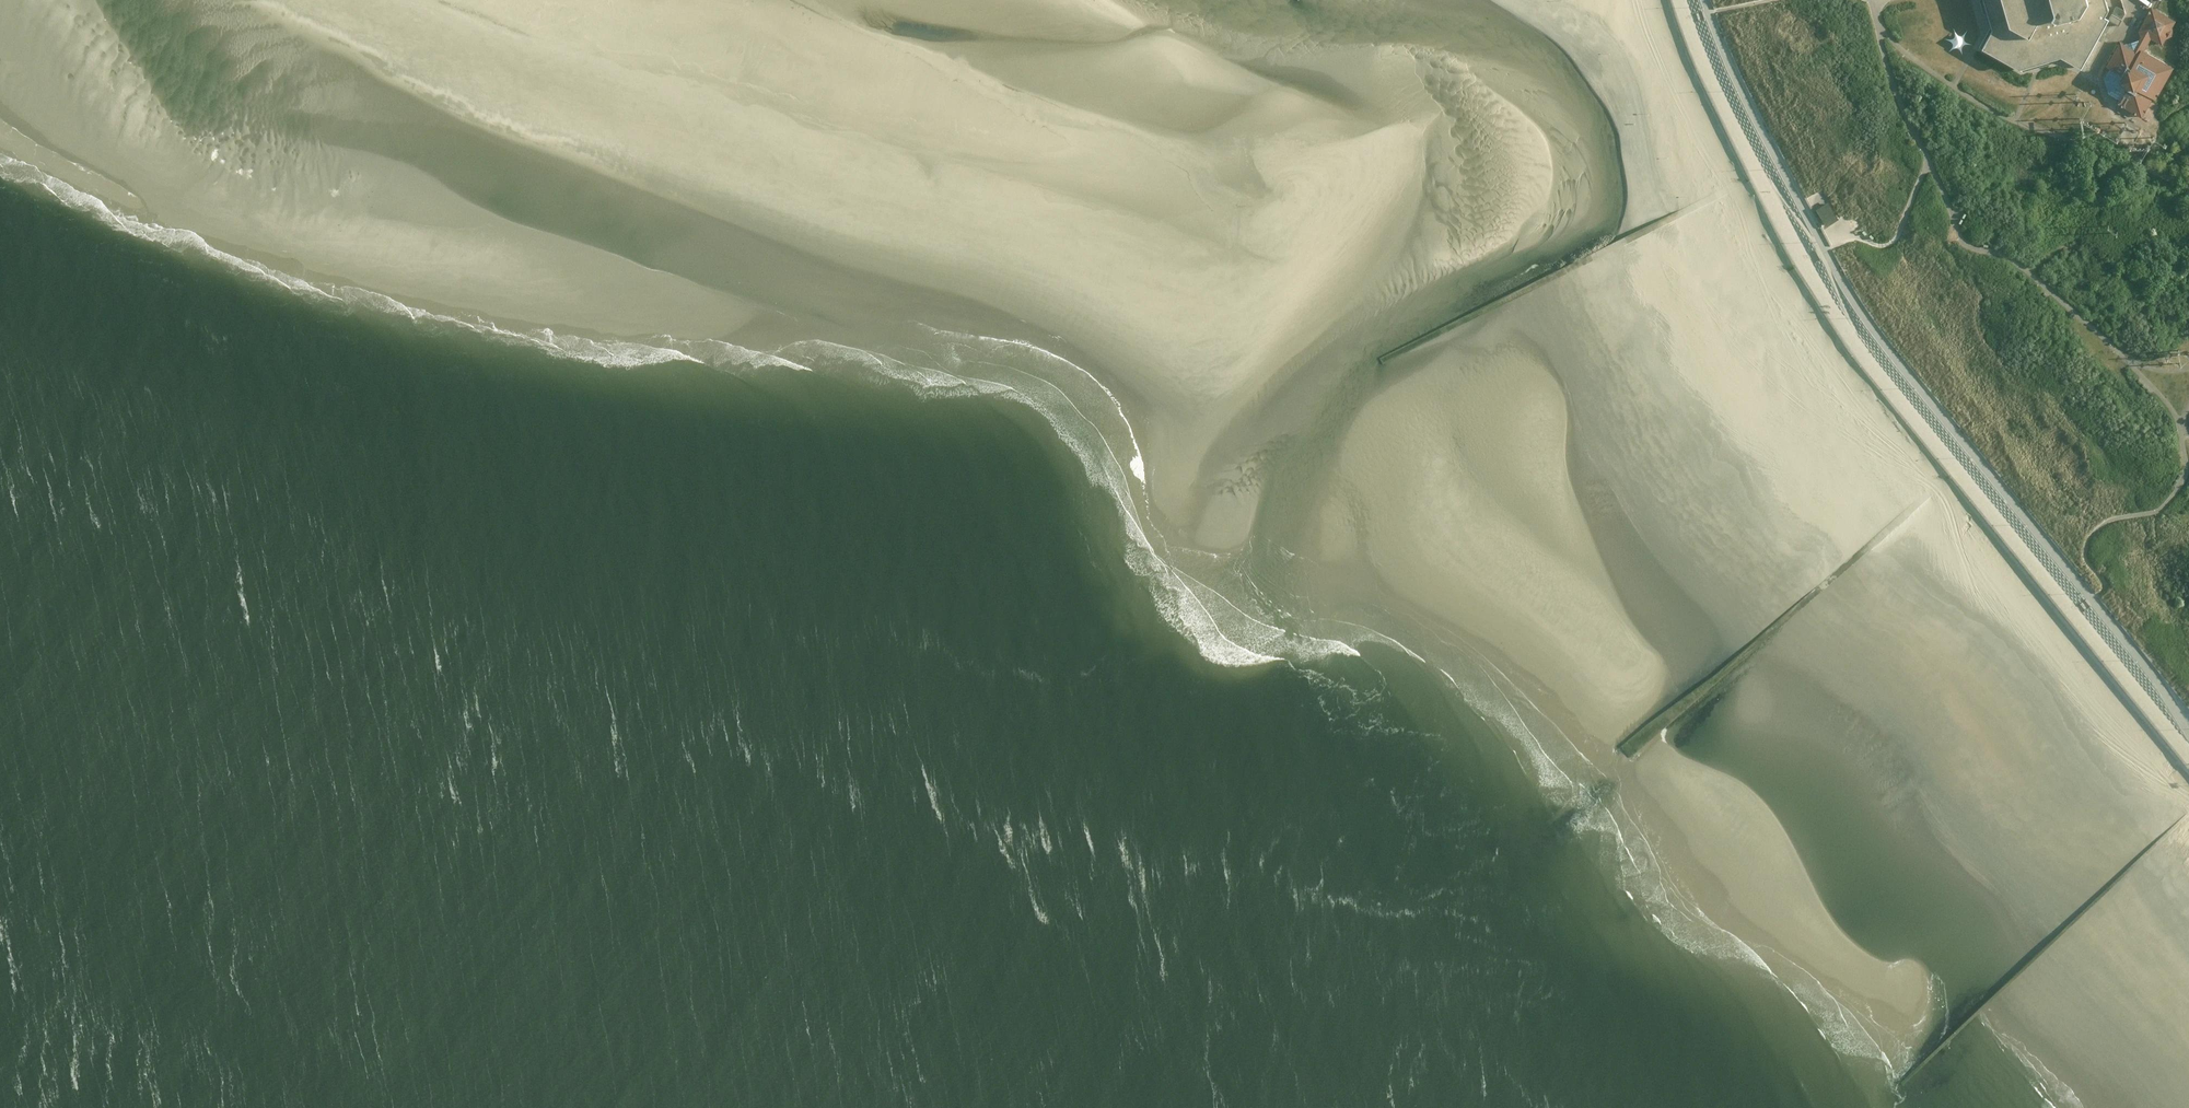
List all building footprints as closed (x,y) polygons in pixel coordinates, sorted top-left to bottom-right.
[(2113,10),(2110,0),(1985,0),(1993,24),(1982,44),(2026,68),(2060,56),(2066,56),(2083,64),(2113,10)] [(2180,18),(2161,8),(2153,5),(2140,27),(2141,32),(2134,42),(2122,41),(2112,55),(2113,59),(2102,78),(2107,99),(2141,119),(2153,100),(2175,62),(2151,48),(2157,37),(2167,42),(2180,18)] [(1830,201),(1818,207),(1829,225),(1840,218),(1830,201)]
